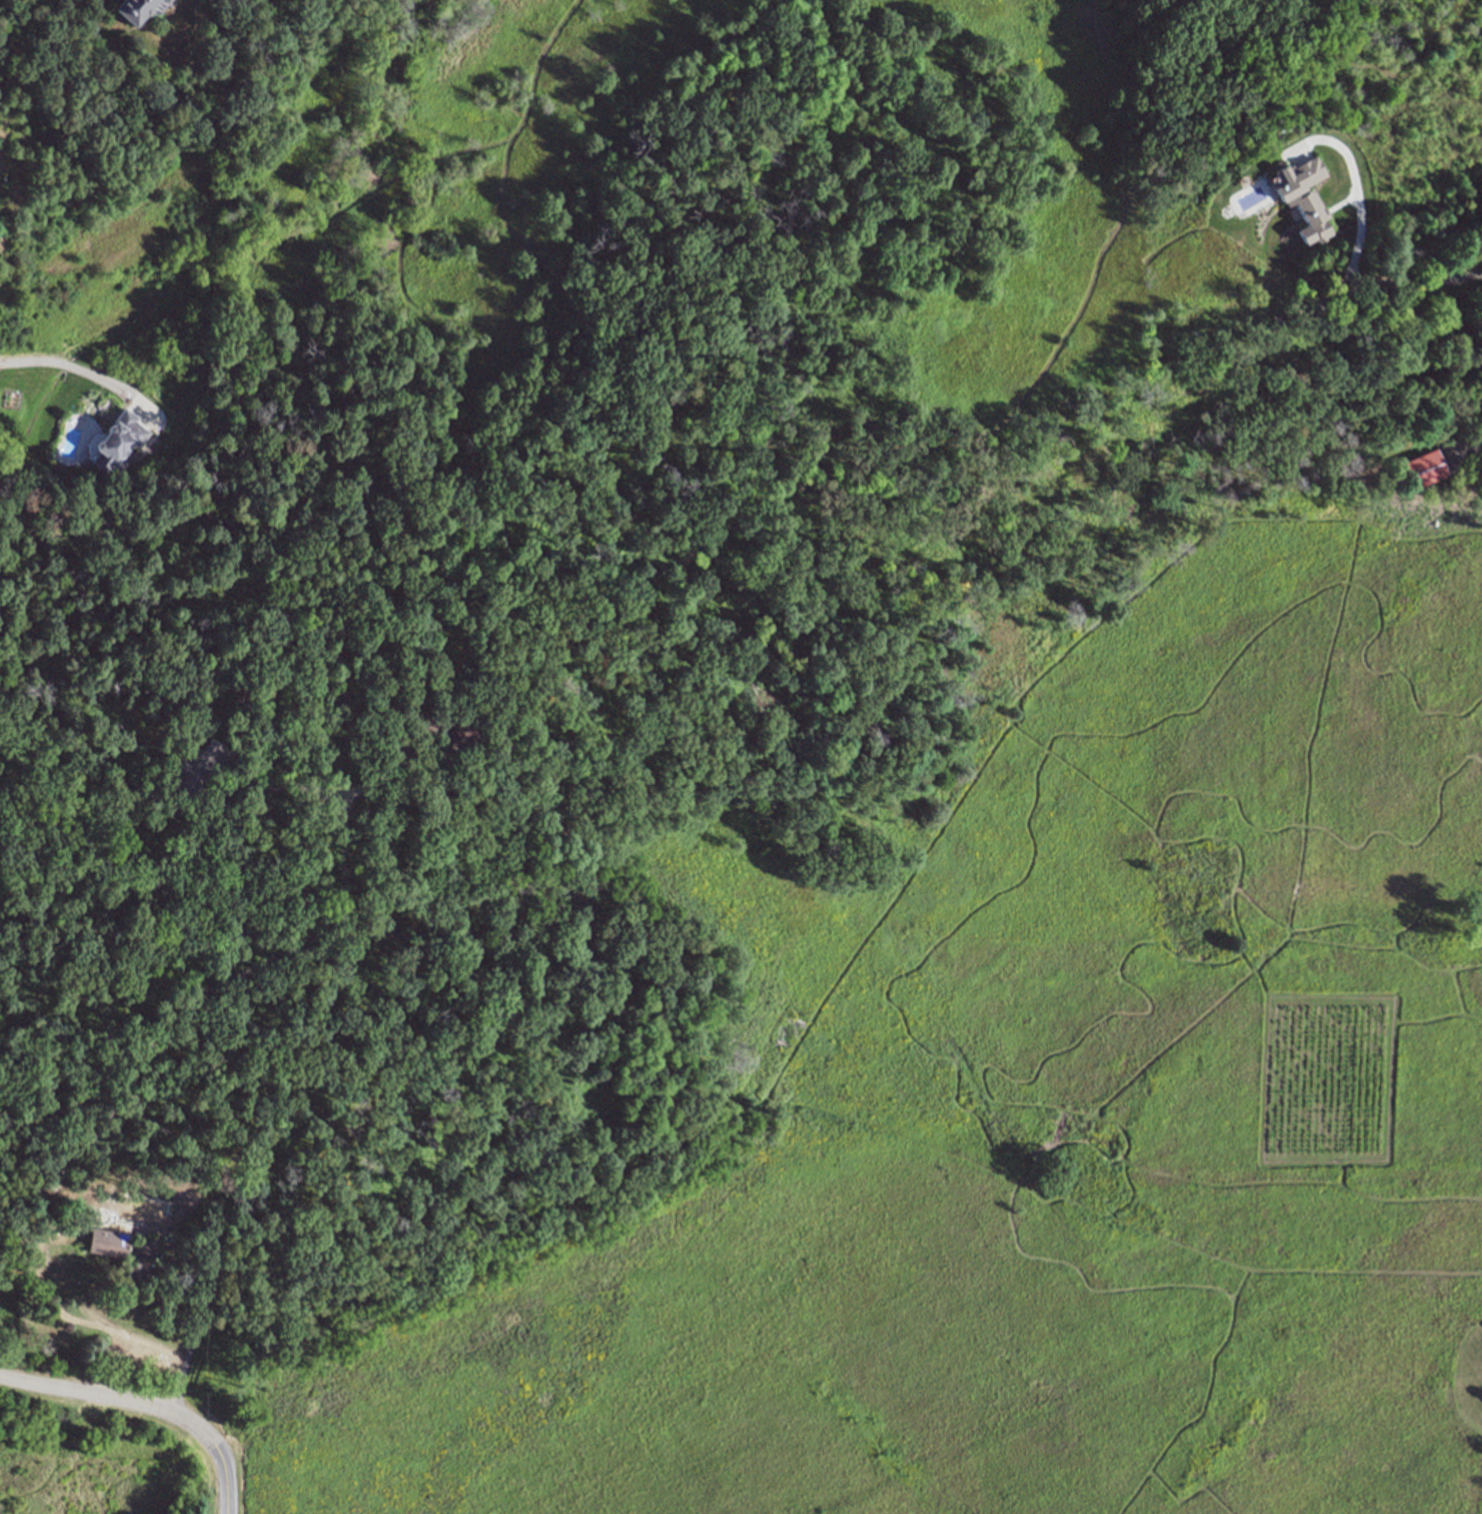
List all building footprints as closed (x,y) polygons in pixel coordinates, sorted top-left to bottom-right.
[(112,7),(118,0),(167,0),(166,4),(153,11),(149,8),(149,10),(147,13),(143,14),(132,25),(112,7)] [(1449,271),(1437,271),(1437,283),(1449,283),(1449,271)] [(122,406),(136,417),(134,420),(149,432),(137,447),(131,442),(126,448),(127,452),(124,456),(120,457),(124,462),(120,470),(112,466),(106,474),(89,462),(96,451),(94,449),(93,444),(97,440),(99,440),(106,432),(105,428),(107,424),(110,423),(122,406)] [(1430,455),(1441,481),(1406,496),(1395,470),(1430,455)] [(51,1178),(60,1185),(71,1169),(62,1162),(51,1178)] [(91,1226),(130,1234),(125,1257),(87,1249),(91,1226)] [(138,1242),(156,1246),(152,1261),(134,1257),(138,1242)]
